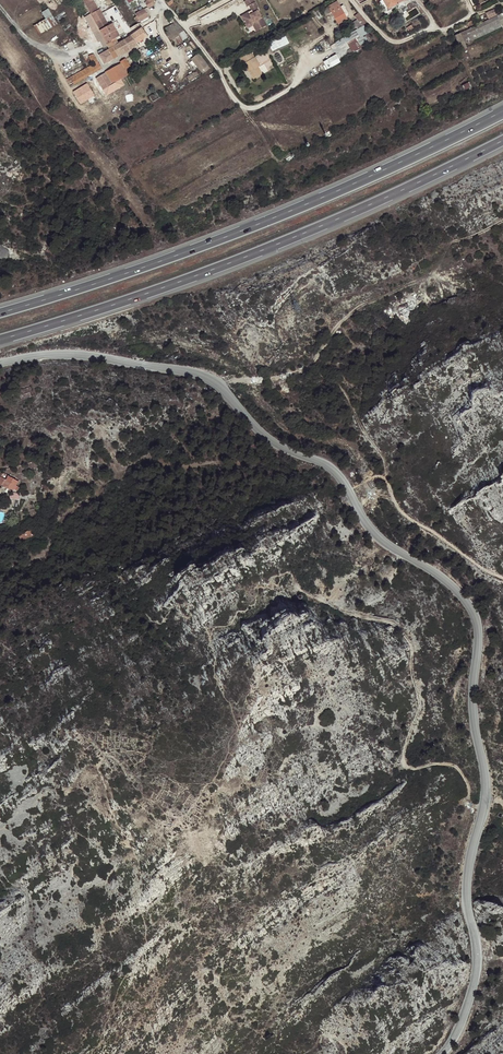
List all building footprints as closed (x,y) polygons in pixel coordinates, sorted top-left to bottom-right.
[(90,13),(95,10),(90,0),(91,0),(83,0),(90,13)] [(149,1),(145,3),(148,8),(153,6),(154,4),(154,1),(154,0),(148,0),(149,1)] [(243,4),(246,9),(247,9),(254,5),(251,0),(243,4)] [(377,2),(382,11),(403,0),(380,0),(377,2)] [(335,3),(327,7),(330,14),(336,26),(345,21),(342,17),(346,15),(341,7),(338,9),(335,3)] [(254,5),(247,9),(252,17),(256,15),(258,13),(254,5)] [(495,8),(485,13),(489,20),(498,15),(495,8)] [(141,23),(139,24),(139,25),(140,24),(142,23),(141,21),(149,16),(144,9),(135,14),(141,23)] [(95,10),(90,13),(91,14),(95,22),(100,19),(96,10),(95,10)] [(93,29),(94,30),(98,27),(95,22),(91,14),(86,17),(78,21),(81,25),(88,21),(91,26),(92,27),(93,29)] [(247,16),(240,20),(243,25),(244,25),(247,29),(254,25),(255,26),(254,27),(257,33),(265,28),(261,21),(260,21),(256,15),(252,17),(249,18),(247,16)] [(351,25),(355,31),(365,26),(357,15),(353,18),(356,22),(351,25)] [(52,16),(34,26),(39,35),(58,24),(52,16)] [(111,23),(108,25),(108,26),(105,27),(100,19),(95,22),(98,27),(100,30),(107,43),(115,38),(120,36),(113,23),(112,24),(111,23)] [(185,33),(182,29),(175,20),(170,22),(163,27),(169,37),(171,41),(185,33)] [(130,28),(133,33),(142,27),(140,24),(139,25),(139,24),(130,28)] [(244,25),(243,25),(247,31),(252,28),(255,34),(257,33),(254,27),(255,26),(254,25),(247,29),(244,25)] [(103,46),(106,51),(110,49),(107,43),(100,30),(98,27),(94,30),(95,32),(96,34),(99,38),(103,46)] [(131,36),(136,44),(148,36),(142,28),(134,34),(131,36)] [(137,46),(136,44),(131,36),(118,43),(115,38),(107,43),(110,49),(106,51),(100,55),(104,64),(137,46)] [(352,40),(343,45),(349,55),(358,51),(352,40)] [(88,56),(93,64),(98,62),(94,53),(88,56)] [(338,54),(324,60),(327,68),(341,63),(338,54)] [(199,55),(192,61),(202,75),(210,69),(199,55)] [(250,73),(248,74),(252,82),(261,77),(257,70),(259,69),(254,60),(253,61),(249,55),(237,62),(240,68),(245,65),(247,69),(250,73)] [(121,64),(96,78),(101,87),(102,89),(111,84),(127,75),(124,69),(129,66),(125,59),(120,62),(121,64)] [(59,87),(62,91),(68,87),(70,86),(81,80),(102,69),(100,66),(98,62),(93,64),(87,68),(58,83),(60,86),(59,87)] [(190,81),(200,75),(197,71),(187,76),(190,81)] [(67,97),(67,98),(70,98),(73,102),(96,87),(91,80),(71,94),(72,94),(67,97)] [(19,487),(17,486),(19,480),(7,475),(6,479),(0,476),(0,485),(17,492),(19,487)]
